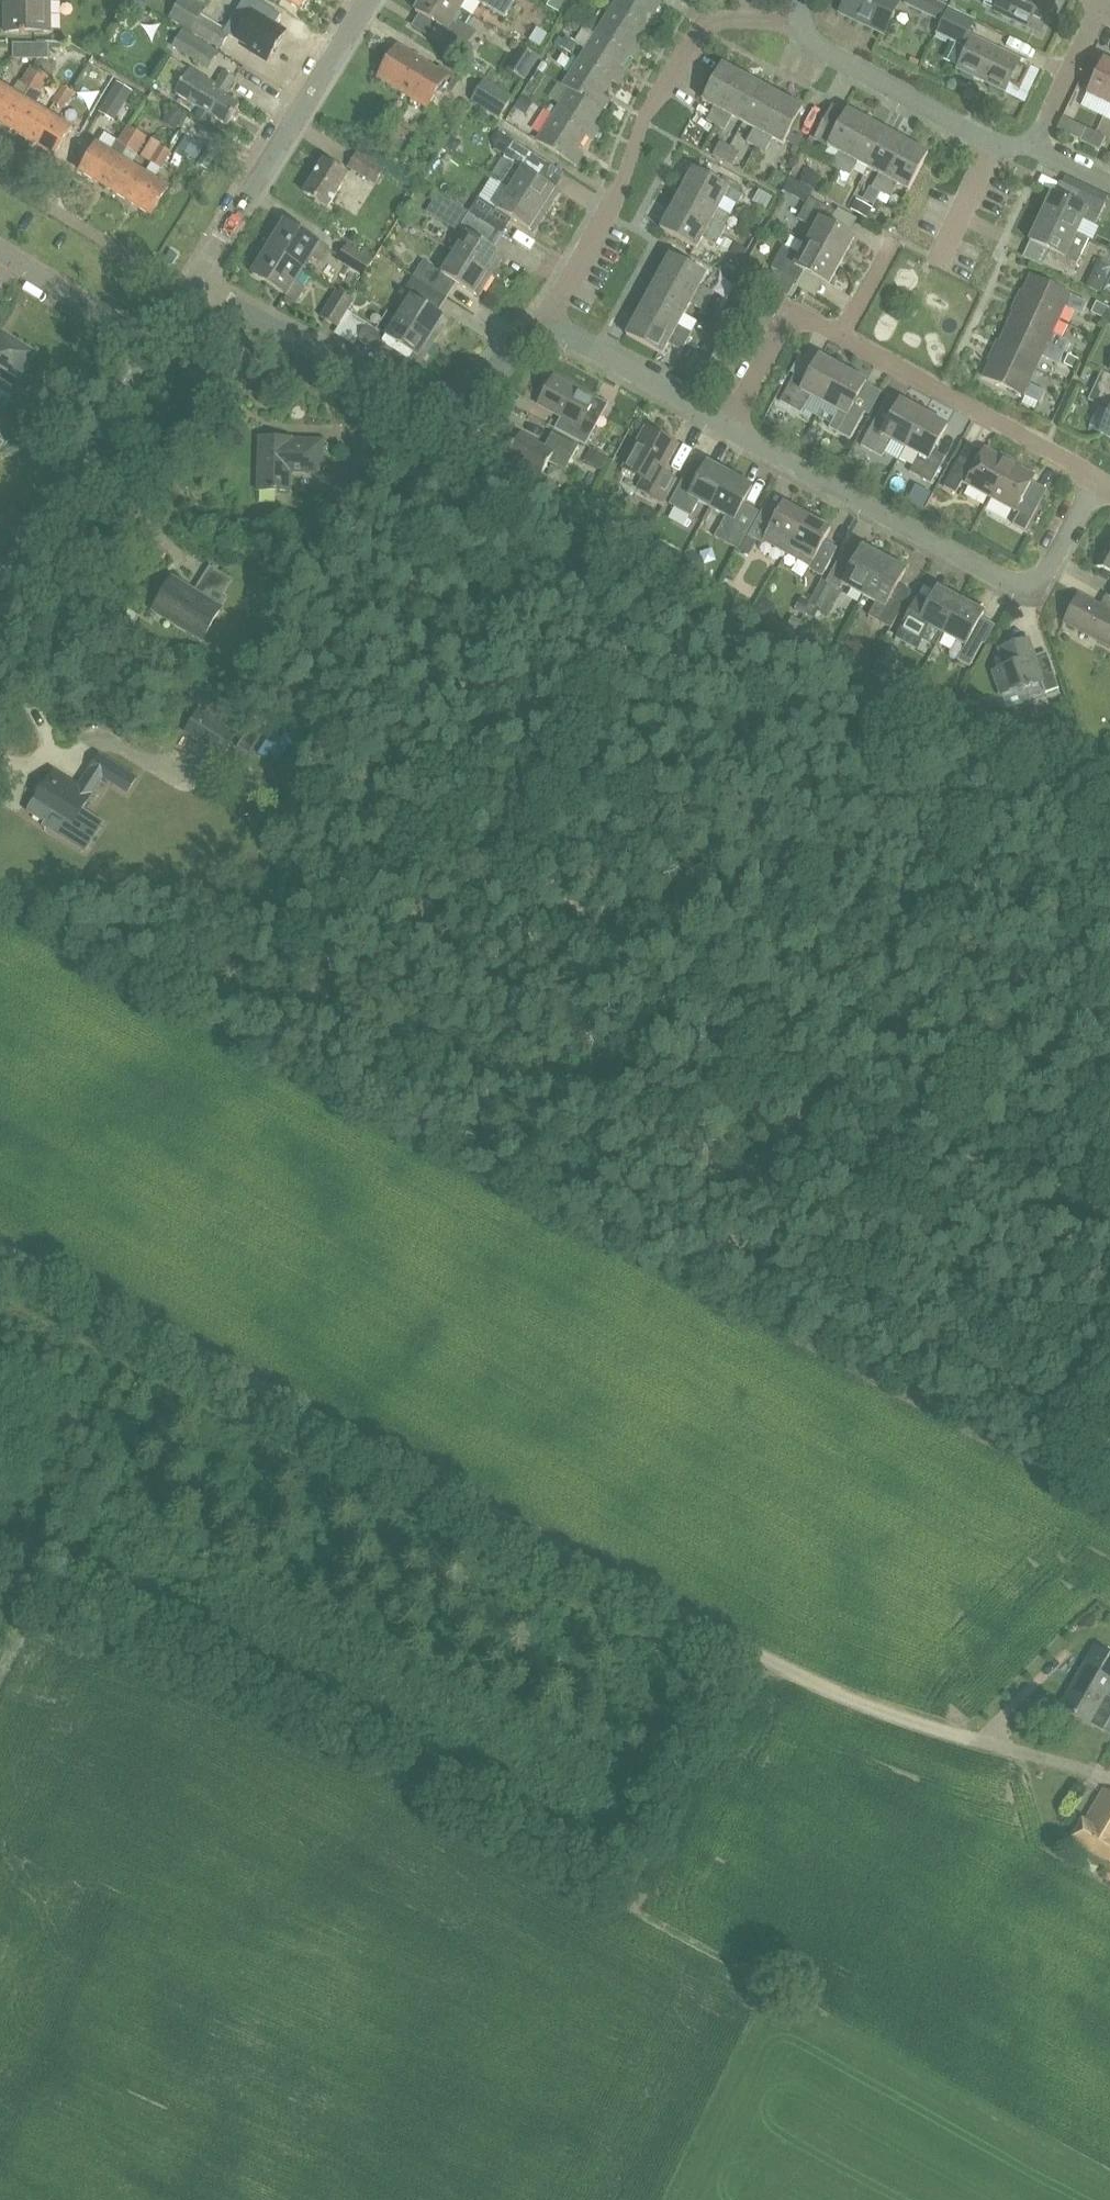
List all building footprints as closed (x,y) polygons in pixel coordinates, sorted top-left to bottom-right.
[(1,33),(51,32),(51,0),(1,0),(1,33)] [(221,49),(231,33),(202,16),(207,7),(194,0),(179,0),(169,16),(191,29),(190,30),(221,49)] [(300,8),(305,0),(286,0),(300,8)] [(461,55),(469,43),(459,36),(472,16),(461,9),(447,0),(422,0),(415,11),(439,26),(432,37),(461,55)] [(461,9),(467,0),(447,0),(461,9)] [(483,4),(503,17),(514,0),(476,0),(483,4)] [(548,6),(559,13),(565,2),(562,0),(552,0),(550,2),(548,6)] [(612,8),(645,29),(652,33),(659,22),(652,17),(662,2),(658,0),(617,0),(612,8)] [(884,34),(901,0),(847,0),(841,13),(884,34)] [(938,23),(946,7),(932,0),(906,0),(904,5),(938,23)] [(1040,33),(1055,1),(1052,0),(1000,0),(994,11),(1040,33)] [(247,48),(268,61),(287,31),(273,23),(280,12),(263,1),(255,14),(251,11),(234,39),(248,47),(247,48)] [(942,20),(968,32),(975,19),(949,6),(942,20)] [(612,8),(596,34),(629,55),(636,59),(644,46),(637,42),(645,29),(612,8)] [(596,34),(580,59),(613,80),(619,84),(626,73),(620,69),(629,55),(596,34)] [(560,48),(570,54),(577,44),(566,37),(560,48)] [(958,69),(1005,92),(1020,60),(973,37),(958,69)] [(14,38),(14,59),(47,58),(47,43),(37,43),(37,38),(14,38)] [(555,44),(560,48),(564,41),(559,38),(555,44)] [(186,53),(209,68),(217,55),(193,41),(186,53)] [(418,97),(429,104),(440,88),(446,92),(455,77),(441,68),(439,70),(399,45),(397,48),(396,47),(391,47),(384,60),(385,63),(387,65),(379,78),(416,101),(418,97)] [(538,57),(528,50),(513,73),(524,80),(538,57)] [(564,85),(570,89),(603,110),(611,98),(604,94),(613,80),(580,59),(564,85)] [(1109,104),(1109,63),(1104,61),(1089,94),(1102,100),(1099,108),(1106,111),(1109,104)] [(542,63),(538,70),(543,73),(548,66),(542,63)] [(30,88),(41,71),(31,65),(20,82),(30,88)] [(716,125),(743,76),(722,65),(703,101),(713,107),(706,120),(716,125)] [(176,94),(200,107),(229,125),(241,105),(225,96),(236,78),(225,72),(217,85),(191,69),(176,94)] [(4,125),(28,140),(44,113),(35,107),(42,95),(40,94),(51,78),(41,71),(30,88),(23,100),(21,99),(4,125)] [(732,117),(743,123),(763,87),(743,76),(716,125),(725,130),(732,117)] [(472,100),(500,117),(514,96),(485,79),(472,100)] [(100,113),(116,122),(134,92),(118,82),(100,113)] [(53,102),(64,109),(74,92),(63,85),(53,102)] [(4,125),(21,99),(0,86),(0,123),(4,125)] [(746,141),(756,146),(783,98),(763,87),(743,123),(753,128),(746,141)] [(570,89),(553,114),(587,135),(594,139),(601,128),(594,124),(603,110),(570,89)] [(64,112),(77,122),(88,108),(75,98),(64,112)] [(530,103),(522,98),(515,108),(523,113),(530,103)] [(756,146),(765,152),(772,139),(783,145),(803,109),(783,98),(756,146)] [(840,170),(868,121),(847,109),(845,113),(832,105),(814,138),(839,151),(832,165),(840,170)] [(179,127),(183,129),(190,118),(190,119),(191,116),(186,113),(185,114),(172,107),(162,123),(177,131),(179,127)] [(28,140),(52,154),(68,128),(44,113),(28,140)] [(537,141),(577,166),(585,153),(578,149),(587,135),(553,114),(537,141)] [(1087,128),(1065,117),(1059,130),(1081,140),(1087,128)] [(199,164),(209,170),(219,153),(219,154),(228,138),(218,132),(217,134),(190,119),(190,118),(183,129),(182,133),(185,135),(173,157),(189,166),(195,156),(197,158),(203,145),(208,148),(199,164)] [(868,168),(888,132),(868,121),(840,170),(850,175),(858,162),(868,168)] [(81,171),(105,186),(122,159),(128,149),(138,133),(128,127),(119,141),(118,141),(111,152),(98,144),(81,171)] [(1080,141),(1090,145),(1097,132),(1087,128),(1081,140),(1080,141)] [(872,187),(881,192),(908,143),(888,132),(868,168),(879,174),(872,187)] [(1090,145),(1100,150),(1106,137),(1097,132),(1090,145)] [(136,154),(146,138),(138,133),(128,149),(136,154)] [(510,191),(547,214),(560,193),(537,178),(547,164),(514,142),(504,157),(523,169),(510,191)] [(721,161),(729,147),(719,142),(712,155),(721,161)] [(881,192),(890,197),(898,184),(909,190),(928,154),(908,143),(881,192)] [(152,163),(160,168),(170,152),(161,147),(152,163)] [(721,161),(731,167),(739,152),(729,147),(721,161)] [(348,167),(376,184),(386,169),(357,152),(348,167)] [(105,186),(129,201),(145,174),(130,164),(122,159),(105,186)] [(304,192),(330,208),(350,176),(324,160),(304,192)] [(800,181),(815,189),(822,176),(807,168),(800,181)] [(694,169),(683,189),(719,209),(725,198),(739,205),(744,196),(694,169)] [(129,201),(153,216),(169,188),(155,179),(145,174),(129,201)] [(791,177),(784,190),(795,196),(799,189),(802,183),(791,177)] [(672,209),(722,236),(727,227),(713,220),(719,209),(683,189),(672,209)] [(774,198),(759,190),(752,204),(767,212),(774,198)] [(469,214),(502,235),(511,219),(534,234),(547,214),(510,191),(498,210),(479,198),(469,214)] [(1042,218),(1076,234),(1083,220),(1095,225),(1106,204),(1082,192),(1076,205),(1053,194),(1042,218)] [(432,207),(461,225),(468,213),(439,195),(432,207)] [(807,244),(842,263),(855,238),(830,224),(836,212),(810,198),(798,219),(815,228),(807,244)] [(857,200),(852,210),(866,218),(872,208),(857,200)] [(672,209),(661,230),(697,249),(703,238),(717,245),(722,236),(672,209)] [(454,254),(491,277),(505,256),(493,249),(502,235),(469,214),(460,228),(468,233),(454,254)] [(945,239),(951,221),(939,216),(932,234),(945,239)] [(1044,264),(1072,276),(1078,263),(1089,240),(1076,234),(1042,218),(1030,242),(1050,250),(1044,264)] [(285,221),(269,248),(303,268),(311,256),(320,261),(328,247),(285,221)] [(733,242),(722,236),(717,245),(729,251),(733,242)] [(743,256),(747,249),(735,243),(731,249),(743,256)] [(337,260),(364,277),(374,261),(347,244),(337,260)] [(804,271),(830,285),(842,263),(807,244),(800,256),(783,247),(772,268),(798,283),(804,271)] [(253,274),(295,300),(304,287),(295,282),(303,268),(269,248),(253,274)] [(414,277),(447,298),(456,283),(479,297),(491,277),(454,254),(443,273),(424,261),(414,277)] [(671,255),(660,275),(709,302),(715,293),(701,285),(707,274),(671,255)] [(660,275),(649,295),(685,315),(691,303),(705,311),(709,302),(660,275)] [(1031,276),(1019,302),(1056,319),(1063,306),(1082,315),(1087,303),(1031,276)] [(1103,282),(1090,276),(1085,286),(1098,292),(1103,282)] [(399,318),(436,340),(449,320),(438,312),(447,298),(414,277),(405,292),(412,297),(399,318)] [(739,314),(753,289),(739,282),(725,307),(739,314)] [(320,316),(339,328),(355,300),(337,289),(320,316)] [(649,295),(638,315),(688,342),(693,333),(679,326),(685,315),(649,295)] [(1019,302),(1008,327),(1064,353),(1069,342),(1050,333),(1056,319),(1019,302)] [(1097,302),(1092,312),(1105,318),(1109,308),(1097,302)] [(725,311),(717,324),(725,329),(730,331),(737,317),(725,311)] [(627,336),(663,355),(669,344),(683,352),(688,342),(638,315),(627,336)] [(399,361),(416,372),(436,340),(399,318),(387,337),(368,325),(358,341),(397,365),(399,361)] [(996,351),(1035,370),(1041,356),(1059,365),(1064,353),(1008,327),(996,351)] [(713,332),(706,346),(714,351),(722,337),(713,332)] [(12,387),(32,356),(0,336),(0,380),(12,387)] [(984,377),(1040,403),(1046,392),(1028,384),(1035,370),(996,351),(984,377)] [(1075,369),(1079,360),(1070,355),(1065,365),(1075,369)] [(811,396),(824,403),(843,369),(820,356),(806,381),(795,375),(780,402),(802,413),(811,396)] [(829,428),(850,440),(865,413),(853,407),(867,382),(843,369),(824,403),(838,411),(829,428)] [(1103,373),(1090,401),(1109,409),(1109,376),(1103,373)] [(556,428),(586,444),(592,433),(581,427),(596,399),(553,376),(538,404),(562,417),(556,428)] [(892,440),(905,447),(923,412),(901,400),(888,425),(876,419),(861,446),(883,457),(892,440)] [(910,472),(932,484),(946,457),(934,451),(948,426),(923,412),(905,447),(920,455),(910,472)] [(1109,437),(1109,415),(1101,433),(1109,437)] [(9,433),(0,427),(0,446),(9,433)] [(639,489),(663,504),(676,481),(662,472),(677,444),(647,428),(625,469),(644,480),(639,489)] [(507,459),(541,477),(550,461),(565,469),(578,445),(553,431),(545,446),(521,433),(507,459)] [(258,489),(292,490),(292,475),(323,476),(324,439),(304,439),(260,437),(258,489)] [(973,472),(957,464),(944,487),(956,493),(962,482),(990,497),(1010,460),(1001,455),(999,457),(985,449),(973,472)] [(585,462),(601,471),(608,459),(592,450),(585,462)] [(1013,525),(1025,531),(1038,508),(1023,500),(1035,476),(1021,469),(1022,466),(1010,460),(990,497),(1020,513),(1013,525)] [(683,481),(670,504),(692,516),(700,502),(712,509),(731,475),(708,463),(694,487),(683,481)] [(715,538),(739,550),(759,512),(744,504),(753,487),(731,475),(712,509),(726,517),(715,538)] [(569,491),(562,506),(576,514),(584,499),(569,491)] [(919,505),(924,508),(931,495),(926,492),(919,505)] [(764,541),(788,554),(807,518),(784,505),(775,522),(762,515),(750,538),(762,545),(764,541)] [(808,570),(822,577),(834,554),(822,547),(831,531),(807,518),(788,554),(810,566),(808,570)] [(633,524),(630,529),(627,536),(643,545),(647,538),(650,532),(633,524)] [(1095,567),(1109,575),(1109,537),(1095,567)] [(844,586),(864,597),(884,560),(863,548),(847,578),(833,570),(827,581),(822,578),(809,602),(810,603),(819,608),(821,609),(832,588),(841,592),(844,586)] [(702,557),(694,553),(686,555),(684,559),(679,568),(692,575),(700,572),(702,569),(704,565),(702,557)] [(868,617),(892,630),(905,606),(892,598),(906,572),(884,560),(864,597),(875,603),(868,617)] [(187,630),(203,639),(229,596),(225,594),(233,579),(210,565),(195,590),(173,577),(156,605),(190,625),(187,630)] [(930,626),(943,633),(944,634),(962,601),(938,588),(925,612),(913,606),(898,633),(920,644),(930,626)] [(1109,650),(1109,600),(1104,611),(1078,597),(1063,625),(1109,650)] [(801,599),(794,612),(803,616),(805,613),(810,604),(801,599)] [(769,621),(773,615),(770,604),(763,600),(756,614),(769,621)] [(958,660),(970,667),(983,644),(971,637),(985,613),(962,601),(944,634),(966,646),(958,660)] [(814,618),(819,608),(810,603),(810,604),(805,613),(814,618)] [(786,624),(797,629),(802,620),(791,614),(786,624)] [(994,672),(1001,693),(1042,680),(1046,693),(1059,688),(1050,661),(1038,666),(1029,641),(1000,650),(1006,669),(994,672)] [(879,667),(874,677),(883,682),(888,672),(879,667)] [(965,711),(972,699),(965,696),(958,707),(965,711)] [(932,711),(945,718),(952,705),(939,698),(932,711)] [(183,733),(221,757),(237,732),(198,709),(183,733)] [(239,747),(251,755),(267,728),(255,721),(239,747)] [(54,811),(74,824),(103,778),(128,793),(138,777),(100,752),(78,785),(54,770),(29,811),(47,822),(54,811)] [(1090,1724),(1091,1723),(1103,1729),(1109,1717),(1109,1697),(1107,1696),(1109,1691),(1109,1655),(1096,1647),(1060,1707),(1090,1724)] [(1109,1862),(1109,1791),(1104,1787),(1085,1818),(1083,1817),(1070,1837),(1109,1862)]
